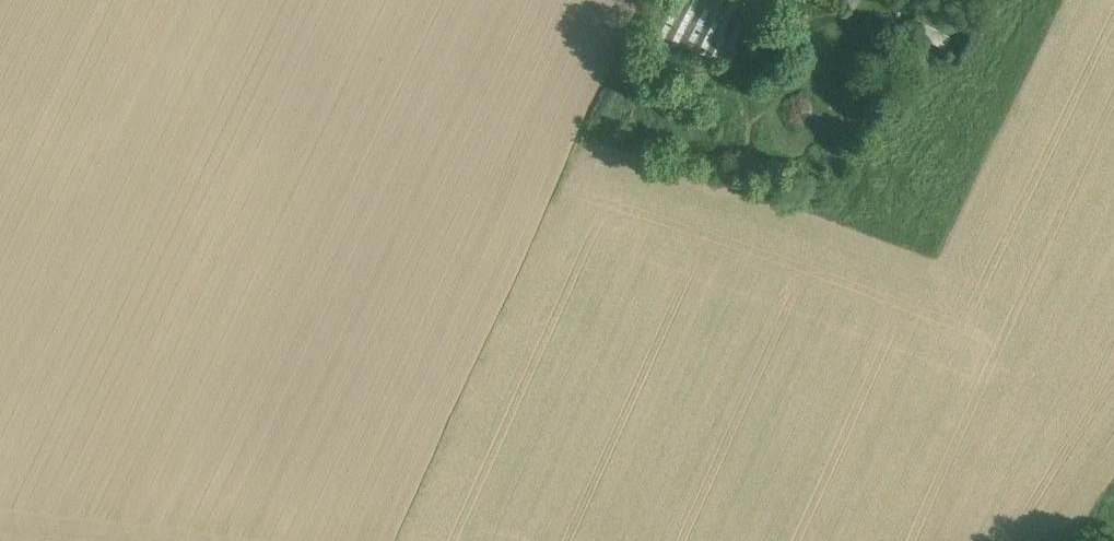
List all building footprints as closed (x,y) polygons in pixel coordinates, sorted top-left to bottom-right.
[(854,9),(858,0),(837,0),(854,9)]
